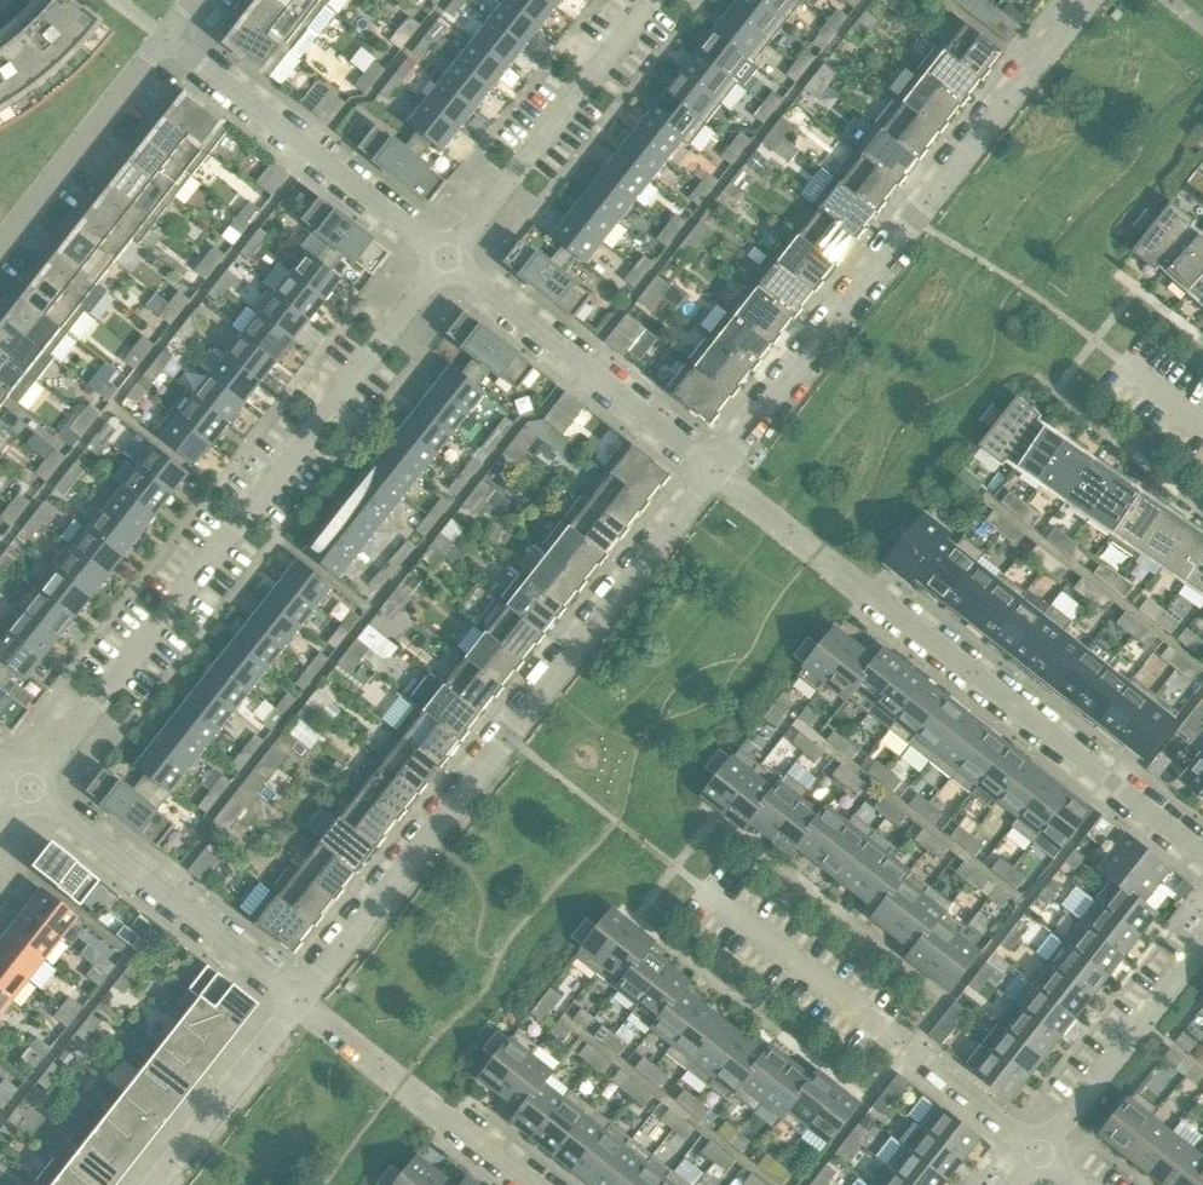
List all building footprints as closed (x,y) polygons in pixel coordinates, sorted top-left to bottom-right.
[(8,126),(19,119),(30,112),(40,105),(51,97),(61,89),(70,81),(80,72),(89,63),(98,53),(107,43),(115,33),(83,8),(73,0),(32,0),(34,2),(5,31),(0,34),(0,130),(8,126)] [(0,16),(9,9),(17,1),(18,0),(0,0),(0,16)] [(271,0),(261,0),(247,17),(253,23),(290,52),(299,59),(317,36),(271,0)] [(317,0),(271,0),(317,36),(335,14),(317,0)] [(335,14),(326,7),(326,6),(321,1),(322,0),(317,0),(335,14)] [(466,2),(463,0),(453,0),(445,11),(453,17),(466,2)] [(506,0),(504,0),(489,20),(525,48),(541,28),(506,0)] [(548,0),(506,0),(541,28),(557,7),(548,0)] [(759,0),(739,0),(730,11),(770,42),(786,21),(759,0)] [(801,0),(759,0),(786,21),(802,1),(801,0)] [(979,1),(978,0),(960,0),(958,3),(970,13),(979,1)] [(838,29),(848,17),(838,9),(828,21),(838,29)] [(770,42),(730,11),(714,31),(754,63),(770,42)] [(869,34),(879,21),(866,11),(856,24),(869,34)] [(1009,44),(1022,28),(1000,11),(988,27),(1009,44)] [(411,37),(420,25),(409,16),(400,29),(411,37)] [(290,52),(253,23),(247,17),(226,44),(269,78),(290,52)] [(1003,52),(959,18),(938,45),(983,81),(991,71),(989,70),(1003,52)] [(525,48),(489,20),(472,40),(508,69),(525,48)] [(433,43),(445,27),(437,21),(425,36),(433,43)] [(828,41),(838,29),(828,21),(818,34),(828,41)] [(859,46),(869,34),(856,24),(846,36),(859,46)] [(401,50),(411,37),(400,29),(390,41),(401,50)] [(754,63),(714,31),(698,52),(738,83),(738,82),(733,78),(748,59),(753,63),(754,63)] [(421,58),(433,43),(425,36),(413,52),(421,58)] [(508,69),(472,40),(456,61),(492,89),(508,69)] [(983,81),(938,45),(917,72),(962,107),(970,97),(968,96),(981,80),(982,81),(983,81)] [(806,70),(816,58),(806,50),(796,62),(806,70)] [(738,83),(698,52),(682,72),(722,104),(738,83)] [(375,82),(385,70),(374,61),(364,74),(375,82)] [(476,110),(492,89),(456,61),(440,81),(476,110)] [(401,84),(413,68),(405,62),(392,77),(401,84)] [(796,82),(806,70),(796,62),(786,75),(796,82)] [(837,74),(824,64),(814,76),(827,87),(837,74)] [(722,104),(682,72),(665,93),(705,124),(722,104)] [(962,107),(917,72),(896,98),(941,134),(949,124),(947,122),(960,107),(962,108),(962,107)] [(366,94),(375,82),(364,74),(355,86),(366,94)] [(827,87),(814,76),(805,89),(818,99),(827,87)] [(389,100),(401,84),(392,77),(380,93),(389,100)] [(476,110),(440,81),(424,102),(460,130),(476,110)] [(329,125),(346,103),(330,90),(313,112),(329,125)] [(773,111),(783,99),(773,91),(763,103),(773,111)] [(231,127),(187,93),(166,120),(210,154),(231,127)] [(705,124),(665,93),(649,113),(689,145),(705,124)] [(941,134),(896,98),(875,124),(920,160),(928,150),(927,149),(939,133),(941,134)] [(460,130),(424,102),(407,123),(417,131),(418,130),(425,137),(433,143),(432,143),(443,152),(460,130)] [(764,123),(773,111),(763,103),(754,116),(764,123)] [(689,145),(649,113),(633,134),(667,161),(683,141),(689,145)] [(786,139),(795,127),(782,117),(773,129),(786,139)] [(210,154),(166,120),(149,142),(192,176),(210,154)] [(920,160),(875,124),(854,151),(900,186),(907,177),(906,175),(918,159),(920,161),(920,160)] [(394,176),(425,137),(418,130),(417,131),(404,148),(376,126),(359,148),(394,176)] [(776,152),(786,139),(773,129),(763,141),(776,152)] [(741,152),(751,140),(741,132),(731,145),(741,152)] [(651,181),(667,161),(633,134),(617,154),(651,181)] [(419,160),(432,143),(433,143),(425,137),(394,176),(430,204),(447,182),(419,160)] [(192,176),(149,142),(131,165),(174,199),(192,176)] [(731,164),(741,152),(731,145),(721,157),(731,164)] [(900,186),(854,151),(834,177),(879,213),(887,203),(885,202),(897,186),(899,187),(900,186)] [(651,181),(617,154),(601,175),(635,202),(651,181)] [(272,196),(289,174),(273,161),(256,183),(272,196)] [(174,199),(131,165),(113,187),(157,221),(174,199)] [(754,180),(741,170),(731,182),(744,192),(754,180)] [(709,193),(718,181),(709,173),(699,186),(709,193)] [(635,202),(601,175),(585,195),(619,222),(635,202)] [(879,213),(834,177),(813,204),(858,239),(866,229),(864,228),(877,212),(878,214),(879,213)] [(734,204),(744,192),(731,182),(721,194),(734,204)] [(699,206),(709,193),(699,186),(689,198),(699,206)] [(157,221),(113,187),(96,209),(139,243),(157,221)] [(619,222),(585,195),(568,216),(603,243),(619,222)] [(324,265),(355,226),(320,198),(302,220),(330,242),(317,259),(309,252),(308,253),(324,265)] [(251,223),(261,210),(250,202),(240,214),(251,223)] [(1168,271),(1200,236),(1191,227),(1195,221),(1171,202),(1158,219),(1147,210),(1134,226),(1145,235),(1132,251),(1156,271),(1161,265),(1168,271)] [(858,239),(813,204),(812,204),(820,210),(800,235),(793,229),(792,230),(837,266),(845,256),(843,254),(856,239),(857,240),(858,239)] [(139,243),(96,209),(78,232),(116,261),(133,240),(138,244),(139,243)] [(241,235),(251,223),(240,214),(230,226),(241,235)] [(676,235),(686,222),(676,214),(666,227),(676,235)] [(603,243),(568,216),(552,237),(562,245),(570,252),(578,258),(586,264),(603,243)] [(702,245),(712,233),(699,223),(689,235),(702,245)] [(391,254),(355,226),(324,265),(342,280),(343,279),(332,271),(345,254),(373,276),(391,254)] [(667,247),(676,235),(666,227),(657,239),(667,247)] [(260,248),(270,236),(260,228),(250,241),(260,248)] [(822,281),(835,265),(837,266),(792,230),(771,256),(816,292),(824,282),(822,281)] [(116,261),(78,232),(60,254),(98,284),(116,261)] [(693,257),(702,245),(689,235),(680,247),(693,257)] [(1202,276),(1202,238),(1200,236),(1168,271),(1175,278),(1172,281),(1186,295),(1202,276)] [(539,291),(570,252),(562,245),(549,262),(521,240),(504,263),(539,291)] [(250,261),(260,248),(250,241),(241,253),(250,261)] [(215,268),(225,255),(214,246),(204,259),(215,268)] [(592,296),(564,274),(578,258),(570,252),(539,291),(574,318),(592,296)] [(342,280),(324,265),(308,253),(292,273),(326,300),(342,280)] [(98,284),(60,254),(43,277),(86,311),(87,310),(81,305),(98,284)] [(644,276),(654,263),(644,255),(634,268),(644,276)] [(816,292),(771,256),(750,283),(795,319),(803,309),(801,307),(814,291),(816,293),(816,292)] [(206,280),(215,268),(204,259),(195,271),(206,280)] [(634,288),(644,276),(634,268),(624,280),(634,288)] [(228,290),(238,277),(228,269),(218,282),(228,290)] [(326,300),(292,273),(276,293),(276,294),(310,321),(326,300)] [(670,286),(657,275),(648,288),(661,298),(670,286)] [(1186,295),(1201,308),(1202,305),(1202,276),(1186,295)] [(86,311),(43,277),(25,299),(68,333),(86,311)] [(218,302),(228,290),(218,282),(208,294),(218,302)] [(795,319),(750,283),(729,309),(775,345),(782,335),(781,334),(793,318),(795,319)] [(651,310),(661,298),(648,288),(638,300),(651,310)] [(310,321),(276,294),(276,293),(271,289),(253,311),(259,315),(259,314),(294,341),(310,321)] [(180,313),(190,300),(179,291),(169,304),(180,313)] [(68,333),(25,299),(7,322),(50,356),(68,333)] [(171,325),(180,313),(169,304),(159,316),(171,325)] [(775,345),(729,309),(709,336),(754,371),(762,361),(760,360),(772,344),(774,346),(775,345)] [(195,331),(205,318),(195,310),(186,323),(195,331)] [(500,340),(465,312),(447,334),(475,356),(462,373),(461,374),(469,380),(500,340)] [(294,341),(259,314),(259,315),(243,335),(277,362),(294,341)] [(624,357),(646,329),(627,314),(605,342),(624,357)] [(7,322),(0,331),(0,352),(27,374),(44,352),(50,356),(7,322)] [(186,343),(195,331),(186,323),(176,335),(186,343)] [(277,362),(243,335),(227,356),(261,382),(277,362)] [(144,358),(155,345),(144,336),(134,349),(144,358)] [(754,371),(709,336),(688,362),(733,398),(741,388),(739,387),(752,371),(753,372),(754,371)] [(535,368),(500,340),(469,380),(476,386),(477,385),(490,368),(518,390),(535,368)] [(135,369),(144,358),(134,349),(124,361),(135,369)] [(0,352),(0,388),(9,396),(27,374),(0,352)] [(163,372),(173,359),(163,352),(153,364),(163,372)] [(261,382),(227,356),(211,376),(245,403),(261,382)] [(733,398),(688,362),(687,363),(695,369),(673,396),(695,413),(695,412),(712,425),(720,414),(718,413),(731,397),(732,398),(733,398)] [(153,384),(163,372),(153,364),(143,376),(153,384)] [(487,393),(477,385),(476,386),(469,380),(461,374),(462,373),(451,364),(434,386),(470,414),(487,393)] [(245,403),(211,376),(195,397),(229,424),(245,403)] [(109,402),(119,390),(108,381),(98,393),(109,402)] [(137,405),(147,392),(137,384),(127,397),(137,405)] [(470,414),(434,386),(418,406),(454,435),(470,414)] [(0,388),(0,408),(9,396),(0,388)] [(563,435),(585,407),(566,392),(544,420),(563,435)] [(229,424),(195,397),(179,416),(178,417),(213,444),(229,424)] [(1018,467),(1045,427),(1037,421),(1041,416),(1017,397),(1004,413),(993,404),(980,420),(992,429),(978,446),(1002,465),(1007,460),(1018,467)] [(91,425),(102,412),(91,403),(80,416),(91,425)] [(454,435),(418,406),(402,427),(438,455),(454,435)] [(213,444),(178,417),(179,416),(173,412),(156,434),(196,465),(213,444)] [(82,437),(91,425),(80,416),(71,428),(82,437)] [(502,439),(514,423),(505,417),(493,432),(502,439)] [(107,443),(117,431),(107,423),(97,435),(107,443)] [(438,455),(402,427),(386,447),(422,476),(438,455)] [(527,450),(537,437),(524,427),(514,440),(527,450)] [(1042,483),(1072,439),(1056,428),(1053,432),(1045,427),(1018,467),(1042,483)] [(489,454),(502,439),(493,432),(481,448),(489,454)] [(97,455),(107,443),(97,435),(87,447),(97,455)] [(1066,500),(1093,460),(1085,454),(1088,450),(1072,439),(1042,483),(1066,500)] [(518,462),(527,450),(514,440),(505,452),(518,462)] [(671,476),(655,463),(656,462),(627,440),(604,468),(650,504),(650,503),(649,501),(661,486),(663,487),(671,476)] [(189,473),(150,442),(132,464),(138,468),(173,495),(189,473)] [(422,476),(386,447),(369,468),(405,496),(422,476)] [(56,470),(66,457),(55,448),(45,461),(56,470)] [(469,480),(481,464),(473,458),(461,473),(469,480)] [(1090,516),(1112,484),(1120,472),(1104,461),(1101,465),(1093,460),(1066,500),(1090,516)] [(47,482),(56,470),(45,461),(36,473),(47,482)] [(84,472),(74,464),(65,476),(75,484),(84,472)] [(173,495),(138,468),(122,488),(157,515),(173,495)] [(405,496),(369,468),(353,488),(389,517),(405,496)] [(650,504),(604,468),(584,494),(629,530),(630,529),(628,528),(640,512),(642,514),(650,504)] [(1109,540),(1141,493),(1133,487),(1136,483),(1120,472),(1112,484),(1090,516),(1113,532),(1108,539),(1109,540)] [(457,495),(469,480),(461,473),(449,489),(457,495)] [(65,496),(75,484),(65,476),(55,488),(65,496)] [(486,503),(495,490),(483,480),(473,493),(486,503)] [(157,515),(122,488),(107,508),(101,504),(140,536),(157,515)] [(389,517),(353,488),(337,509),(373,537),(389,517)] [(1025,504),(1010,492),(1001,503),(1017,515),(1025,504)] [(21,515),(31,502),(20,493),(10,506),(21,515)] [(476,515),(486,503),(473,493),(463,505),(476,515)] [(1138,549),(1168,505),(1152,494),(1149,498),(1141,493),(1109,540),(1133,556),(1138,549)] [(629,530),(584,494),(563,521),(608,557),(609,556),(607,554),(619,539),(621,540),(629,530)] [(437,521),(449,506),(441,499),(429,515),(437,521)] [(140,536),(101,504),(84,525),(124,556),(140,536)] [(1041,516),(1025,504),(1017,515),(1032,527),(1041,516)] [(42,525),(52,513),(42,505),(32,517),(42,525)] [(1162,566),(1190,526),(1182,520),(1185,516),(1168,505),(1138,549),(1133,556),(1135,558),(1140,550),(1162,566)] [(21,515),(10,506),(0,518),(11,527),(21,515)] [(373,537),(337,509),(321,530),(357,558),(373,537)] [(1001,533),(1009,522),(994,510),(986,521),(1001,533)] [(925,585),(955,547),(945,539),(949,533),(925,514),(912,531),(900,522),(888,538),(899,547),(886,564),(910,583),(914,577),(925,585)] [(425,537),(437,521),(429,515),(416,530),(425,537)] [(33,537),(42,525),(32,517),(23,530),(33,537)] [(608,557),(563,521),(542,547),(587,583),(588,582),(586,581),(599,565),(600,566),(608,557)] [(1025,534),(1009,522),(1001,533),(1016,545),(1025,534)] [(124,556),(84,525),(68,545),(108,577),(124,556)] [(1202,558),(1202,529),(1200,527),(1197,531),(1190,526),(1162,566),(1186,582),(1202,558)] [(1071,540),(1056,528),(1047,539),(1063,551),(1071,540)] [(357,558),(321,530),(304,551),(340,579),(357,558)] [(444,556),(454,543),(441,533),(431,545),(444,556)] [(950,599),(977,564),(976,564),(985,552),(964,536),(955,547),(925,585),(938,596),(941,592),(950,599)] [(403,562),(416,547),(409,540),(395,555),(403,562)] [(1078,563),(1087,552),(1071,540),(1063,551),(1078,563)] [(1053,557),(1038,544),(1029,555),(1044,568),(1053,557)] [(108,577),(68,545),(52,566),(92,597),(108,577)] [(434,568),(444,556),(431,545),(421,558),(434,568)] [(20,554),(10,546),(0,558),(10,566),(20,554)] [(587,583),(542,547),(541,548),(549,554),(529,579),(522,573),(521,574),(566,609),(567,609),(565,607),(578,591),(580,593),(587,583)] [(390,576),(403,562),(395,555),(382,569),(390,576)] [(1068,569),(1053,557),(1044,568),(1060,580),(1068,569)] [(10,566),(0,558),(0,578),(0,579),(10,566)] [(1186,582),(1202,593),(1202,558),(1186,582)] [(334,587),(298,559),(281,580),(317,609),(334,587)] [(1110,585),(1118,574),(1103,562),(1094,573),(1110,585)] [(968,620),(1004,574),(1002,573),(997,580),(977,564),(950,599),(958,605),(955,609),(968,620)] [(92,597),(52,566),(51,567),(57,571),(41,591),(76,618),(92,597)] [(377,591),(390,576),(382,569),(369,584),(377,591)] [(566,609),(521,574),(500,600),(545,636),(546,635),(544,634),(557,618),(559,619),(566,609)] [(993,633),(1026,592),(1004,574),(968,620),(981,630),(984,626),(993,633)] [(1125,598),(1134,587),(1118,574),(1110,585),(1125,598)] [(1089,601),(1098,590),(1083,577),(1074,589),(1089,601)] [(317,609),(281,580),(265,601),(301,629),(317,609)] [(76,618),(41,591),(32,584),(15,604),(25,612),(25,611),(60,638),(76,618)] [(402,608),(412,596),(399,586),(389,598),(402,608)] [(1113,602),(1099,590),(1098,590),(1089,601),(1105,613),(1113,602)] [(1015,650),(1048,609),(1026,592),(993,633),(1015,650)] [(393,621),(402,608),(389,598),(380,611),(393,621)] [(1155,621),(1164,610),(1148,598),(1140,609),(1155,621)] [(545,636),(500,600),(500,601),(507,607),(487,632),(525,662),(525,661),(524,660),(536,644),(538,645),(545,636)] [(285,650),(301,629),(265,601),(249,621),(285,650)] [(1037,667),(1064,633),(1073,621),(1051,604),(1048,609),(1015,650),(1012,654),(1025,664),(1028,660),(1037,667)] [(1171,634),(1179,623),(1164,610),(1155,621),(1171,634)] [(25,611),(25,612),(9,632),(43,659),(60,638),(25,611)] [(349,633),(361,618),(353,611),(340,627),(349,633)] [(1133,635),(1141,624),(1126,612),(1117,623),(1133,635)] [(285,650),(249,621),(233,642),(269,670),(285,650)] [(1157,636),(1141,624),(1133,635),(1148,647),(1157,636)] [(336,649),(349,633),(340,627),(328,642),(336,649)] [(818,692),(855,645),(834,628),(820,647),(808,638),(794,655),(806,664),(797,675),(818,692)] [(1202,642),(1202,641),(1187,628),(1178,639),(1195,653),(1202,642)] [(9,632),(0,644),(0,659),(8,666),(16,672),(27,680),(43,659),(9,632)] [(525,662),(487,632),(466,659),(504,688),(505,688),(503,686),(515,671),(517,672),(525,662)] [(1055,688),(1086,650),(1064,633),(1037,667),(1045,674),(1042,678),(1055,688)] [(361,661),(371,649),(358,639),(348,651),(361,661)] [(269,670),(233,642),(216,662),(253,691),(269,670)] [(846,699),(885,650),(884,649),(875,661),(855,645),(818,692),(819,692),(826,683),(846,699)] [(1176,669),(1184,658),(1169,646),(1160,657),(1176,669)] [(868,713),(905,666),(885,650),(846,699),(847,699),(849,697),(868,713)] [(1080,702),(1099,678),(1107,667),(1086,650),(1055,688),(1068,698),(1071,695),(1080,702)] [(351,673),(361,661),(348,651),(338,663),(351,673)] [(316,674),(328,659),(320,652),(308,668),(316,674)] [(1191,681),(1200,670),(1184,658),(1176,669),(1191,681)] [(8,666),(0,659),(0,676),(8,666)] [(504,688),(466,659),(445,685),(482,713),(494,697),(496,698),(504,688)] [(253,691),(216,662),(200,683),(236,711),(253,691)] [(31,710),(27,707),(34,698),(17,684),(9,693),(3,689),(16,672),(8,666),(0,676),(0,722),(13,733),(31,710)] [(889,729),(926,682),(905,666),(868,713),(889,729)] [(1099,722),(1134,677),(1132,676),(1127,683),(1107,667),(1099,678),(1080,702),(1089,708),(1086,712),(1099,722)] [(304,690),(316,674),(308,668),(296,683),(304,690)] [(1123,736),(1156,695),(1134,677),(1099,722),(1112,733),(1115,729),(1123,736)] [(909,745),(947,698),(926,682),(889,729),(909,745)] [(236,711),(200,683),(184,703),(220,732),(236,711)] [(482,713),(445,685),(425,710),(418,705),(417,705),(462,741),(470,731),(468,730),(482,713)] [(319,714),(329,702),(316,691),(306,704),(319,714)] [(786,714),(795,701),(784,692),(774,704),(786,714)] [(284,715),(296,700),(288,693),(275,709),(284,715)] [(1143,758),(1168,726),(1179,712),(1156,695),(1123,736),(1132,743),(1129,746),(1143,758)] [(930,761),(967,714),(947,698),(909,745),(930,761)] [(1202,721),(1202,700),(1202,699),(1190,715),(1201,724),(1202,721)] [(220,732),(184,703),(168,724),(204,752),(220,732)] [(309,726),(319,714),(306,704),(297,716),(309,726)] [(770,734),(783,718),(786,714),(774,704),(758,725),(770,734)] [(462,741),(417,705),(396,732),(400,735),(442,768),(449,758),(448,756),(460,741),(462,742),(462,741)] [(811,727),(820,716),(807,706),(798,717),(811,727)] [(272,731),(284,715),(275,709),(263,724),(272,731)] [(950,778),(988,731),(967,714),(930,761),(950,778)] [(1189,739),(1199,726),(1201,724),(1190,715),(1178,730),(1189,739)] [(204,752),(168,724),(152,744),(188,773),(204,752)] [(840,749),(848,738),(836,729),(827,740),(840,749)] [(971,794),(1008,747),(988,731),(950,778),(971,794)] [(442,768),(400,735),(396,732),(375,758),(421,794),(429,784),(427,783),(439,767),(441,768),(442,768)] [(804,752),(813,741),(800,732),(791,743),(804,752)] [(251,756),(264,741),(255,734),(243,750),(251,756)] [(852,759),(861,748),(848,738),(840,749),(852,759)] [(816,762),(825,751),(813,741),(804,752),(816,762)] [(188,773),(152,744),(135,766),(145,774),(153,780),(161,786),(171,794),(188,773)] [(287,754),(274,744),(264,757),(277,767),(287,754)] [(992,810),(1029,763),(1008,747),(971,794),(992,810)] [(724,812),(761,765),(740,748),(731,759),(720,750),(706,767),(717,776),(702,795),(724,812)] [(239,772),(251,756),(243,750),(231,765),(239,772)] [(1158,778),(1171,761),(1160,753),(1147,770),(1158,778)] [(1200,756),(1183,778),(1202,794),(1202,759),(1200,756)] [(268,779),(277,767),(264,757),(255,769),(268,779)] [(421,794),(375,758),(354,785),(400,821),(408,811),(406,809),(418,793),(420,795),(421,794)] [(889,771),(877,761),(868,772),(881,782),(889,771)] [(1012,826),(1049,779),(1029,763),(992,810),(992,811),(1000,801),(1019,816),(1011,826),(1012,826)] [(845,785),(854,774),(841,764),(832,775),(845,785)] [(744,828),(787,773),(781,780),(761,765),(724,812),(744,828)] [(123,819),(153,780),(145,774),(132,791),(105,769),(87,791),(123,819)] [(902,781),(889,771),(881,782),(893,792),(902,781)] [(771,837),(808,790),(787,773),(744,828),(745,829),(751,821),(771,837)] [(857,795),(866,784),(854,774),(845,785),(857,795)] [(219,797),(231,782),(223,775),(211,791),(219,797)] [(1033,842),(1070,795),(1049,779),(1012,826),(1033,842)] [(176,825),(148,803),(161,786),(153,780),(123,819),(158,847),(176,825)] [(400,821),(354,785),(354,786),(361,792),(341,817),(379,847),(387,837),(385,836),(398,820),(399,821),(400,821)] [(791,853),(827,808),(826,807),(820,815),(801,800),(809,790),(808,790),(771,837),(791,853)] [(207,813),(219,797),(211,791),(199,806),(207,813)] [(922,814),(930,803),(918,793),(909,804),(922,814)] [(1061,850),(1091,812),(1070,795),(1033,842),(1033,843),(1041,833),(1061,850)] [(895,806),(882,796),(874,807),(886,817),(895,806)] [(246,807),(233,797),(223,810),(236,820),(246,807)] [(943,813),(930,803),(922,814),(934,824),(943,813)] [(898,827),(907,816),(895,806),(886,817),(898,827)] [(818,862),(855,814),(854,814),(847,823),(827,808),(791,853),(792,853),(798,846),(818,862)] [(236,820),(223,810),(213,822),(226,832),(236,820)] [(838,878),(876,831),(855,814),(818,862),(838,878)] [(1149,851),(1102,815),(1086,835),(1111,855),(1100,869),(1121,886),(1149,851)] [(379,847),(341,817),(320,844),(358,873),(366,863),(364,862),(377,846),(378,848),(379,847)] [(963,847),(971,836),(959,826),(950,837),(963,847)] [(936,839),(923,829),(915,840),(927,850),(936,839)] [(859,894),(896,847),(876,831),(838,878),(859,894)] [(975,856),(984,845),(971,836),(963,847),(975,856)] [(939,859),(948,848),(936,839),(927,850),(939,859)] [(98,880),(48,841),(28,866),(78,906),(98,880)] [(358,873),(320,844),(300,869),(293,863),(292,864),(337,900),(345,890),(343,888),(356,873),(357,874),(358,873)] [(873,918),(911,870),(910,870),(908,872),(889,857),(897,847),(896,847),(859,894),(879,909),(873,917),(873,918)] [(204,883),(221,862),(206,849),(188,870),(204,883)] [(1075,870),(1085,857),(1075,850),(1065,862),(1075,870)] [(1143,902),(1170,868),(1149,851),(1121,886),(1156,914),(1156,913),(1143,902)] [(1004,879),(1012,868),(1000,858),(991,869),(1004,879)] [(968,882),(977,871),(964,861),(956,872),(968,882)] [(337,900),(292,864),(271,890),(317,926),(324,916),(323,915),(335,899),(337,900)] [(1025,878),(1012,868),(1004,879),(1016,889),(1025,878)] [(1156,914),(1121,886),(1100,869),(1099,870),(1111,880),(1096,900),(1140,934),(1156,914)] [(894,934),(931,887),(911,870),(873,918),(894,934)] [(980,892),(989,881),(977,871),(968,882),(980,892)] [(1052,899),(1062,886),(1052,878),(1042,891),(1052,899)] [(1185,900),(1195,888),(1184,879),(1174,892),(1185,900)] [(908,958),(952,903),(931,887),(894,934),(914,949),(908,957),(908,958)] [(1001,908),(1010,897),(997,887),(989,898),(1001,908)] [(75,917),(39,888),(22,909),(58,938),(75,917)] [(317,926),(271,890),(249,919),(278,941),(279,941),(295,953),(304,943),(302,941),(314,925),(316,927),(317,926)] [(1042,911),(1052,899),(1042,891),(1033,903),(1042,911)] [(1140,934),(1096,900),(1080,920),(1099,936),(1123,955),(1140,934)] [(929,974),(966,927),(946,911),(952,904),(952,903),(908,958),(929,974)] [(58,938),(22,909),(5,930),(42,959),(58,938)] [(596,973),(634,926),(612,909),(598,928),(586,919),(572,937),(584,946),(575,956),(596,973)] [(1020,940),(1030,927),(1020,919),(1010,932),(1020,940)] [(1123,955),(1099,936),(1080,920),(1064,941),(1107,975),(1123,955)] [(157,951),(122,924),(114,934),(149,961),(157,951)] [(649,950),(655,943),(634,926),(596,973),(617,989),(649,950)] [(950,991),(980,953),(959,937),(967,927),(966,927),(929,974),(950,991)] [(5,930),(0,937),(0,959),(26,979),(42,959),(5,930)] [(1010,952),(1020,940),(1010,932),(1000,944),(1010,952)] [(1107,975),(1064,941),(1047,961),(1091,996),(1107,975)] [(631,1013),(669,966),(649,950),(617,989),(618,990),(619,988),(638,1003),(631,1013)] [(106,976),(114,966),(100,955),(92,965),(106,976)] [(0,959),(0,992),(10,1000),(26,979),(0,959)] [(987,981),(997,968),(987,960),(977,973),(987,981)] [(1091,996),(1047,961),(1031,982),(1075,1016),(1091,996)] [(106,976),(92,965),(84,975),(98,986),(106,976)] [(130,983),(138,973),(128,965),(120,975),(130,983)] [(255,1004),(205,965),(186,989),(236,1028),(255,1004)] [(652,1029),(689,982),(669,966),(631,1013),(652,1029)] [(978,993),(987,981),(977,973),(968,985),(978,993)] [(122,993),(130,983),(120,975),(112,985),(122,993)] [(667,1053),(704,1006),(684,990),(690,983),(689,982),(652,1029),(653,1030),(654,1028),(673,1043),(666,1053),(667,1053)] [(1075,1016),(1031,982),(1015,1002),(1059,1037),(1075,1016)] [(236,1028),(186,989),(195,997),(177,1020),(217,1052),(236,1028)] [(552,1010),(562,998),(550,989),(540,1001),(552,1010)] [(0,992),(0,1012),(10,1000),(0,992)] [(74,1017),(82,1007),(68,996),(60,1006),(74,1017)] [(552,1010),(540,1001),(530,1013),(542,1023),(552,1010)] [(955,1021),(965,1009),(955,1001),(945,1014),(955,1021)] [(1059,1037),(1015,1002),(999,1023),(1043,1057),(1059,1037)] [(74,1017),(60,1006),(52,1016),(66,1027),(74,1017)] [(687,1069),(724,1022),(704,1006),(667,1053),(687,1069)] [(586,1029),(595,1018),(582,1008),(573,1019),(586,1029)] [(92,1031),(100,1021),(89,1014),(82,1023),(92,1031)] [(958,1024),(955,1021),(945,1014),(928,1035),(941,1045),(958,1024)] [(217,1052),(177,1020),(158,1044),(198,1076),(217,1052)] [(571,1031),(559,1021),(550,1032),(563,1042),(571,1031)] [(708,1086),(745,1038),(724,1022),(687,1069),(708,1086)] [(84,1041),(92,1031),(82,1023),(74,1033),(84,1041)] [(1043,1057),(999,1023),(983,1043),(1026,1078),(1043,1057)] [(615,1034),(603,1024),(594,1035),(607,1045),(615,1034)] [(502,1093),(539,1046),(518,1029),(509,1040),(498,1031),(484,1049),(495,1058),(480,1076),(502,1093)] [(1189,1053),(1197,1043),(1183,1032),(1175,1042),(1189,1053)] [(627,1044),(615,1034),(607,1045),(619,1055),(627,1044)] [(41,1058),(49,1048),(36,1037),(28,1047),(41,1058)] [(728,1102),(771,1047),(771,1046),(765,1054),(745,1038),(708,1086),(728,1102)] [(600,1053),(588,1043),(579,1055),(591,1064),(600,1053)] [(1026,1078),(983,1043),(966,1065),(1010,1099),(1026,1078)] [(198,1076),(158,1044),(139,1068),(179,1100),(198,1076)] [(513,1121),(552,1072),(532,1056),(540,1047),(539,1046),(502,1093),(521,1109),(512,1120),(513,1121)] [(33,1068),(41,1058),(28,1047),(20,1057),(33,1068)] [(755,1110),(792,1063),(771,1047),(728,1102),(729,1102),(735,1095),(755,1110)] [(1185,1059),(1170,1047),(1163,1057),(1177,1068),(1185,1059)] [(612,1063),(600,1053),(591,1064),(604,1074),(612,1063)] [(648,1078),(656,1067),(644,1057),(635,1068),(648,1078)] [(54,1080),(61,1070),(51,1062),(44,1072),(54,1080)] [(781,1119),(812,1079),(792,1063),(755,1110),(755,1111),(763,1101),(782,1116),(781,1118),(781,1119)] [(1202,1076),(1202,1073),(1192,1064),(1184,1074),(1197,1084),(1202,1076)] [(660,1087),(669,1076),(656,1067),(648,1078),(660,1087)] [(179,1100),(139,1068),(120,1093),(160,1125),(179,1100)] [(802,1135),(839,1088),(818,1071),(812,1079),(781,1119),(802,1135)] [(54,1080),(44,1072),(36,1082),(46,1090),(54,1080)] [(534,1137),(571,1090),(570,1089),(563,1099),(544,1084),(553,1072),(552,1072),(513,1121),(534,1137)] [(894,1105),(911,1083),(898,1073),(882,1095),(891,1102),(894,1105)] [(641,1086),(629,1076),(620,1087),(632,1097),(641,1086)] [(17,1089),(3,1078),(0,1082),(0,1092),(9,1099),(17,1089)] [(645,1106),(653,1095),(641,1086),(632,1097),(645,1106)] [(831,1142),(860,1105),(839,1088),(802,1135),(802,1136),(810,1126),(831,1142)] [(689,1110),(697,1099),(685,1089),(676,1100),(689,1110)] [(554,1153),(592,1106),(571,1090),(534,1137),(554,1153)] [(1123,1152),(1158,1107),(1137,1090),(1108,1127),(1107,1126),(1106,1127),(1107,1128),(1101,1135),(1123,1152)] [(9,1099),(0,1092),(0,1108),(1,1109),(9,1099)] [(160,1125),(120,1093),(101,1117),(141,1149),(160,1125)] [(882,1115),(891,1102),(882,1095),(872,1107),(882,1115)] [(709,1109),(697,1099),(689,1110),(701,1120),(709,1109)] [(979,1137),(936,1103),(919,1124),(963,1158),(979,1137)] [(575,1169),(612,1122),(592,1106),(554,1153),(575,1169)] [(1144,1168),(1172,1133),(1152,1118),(1159,1108),(1158,1107),(1123,1152),(1144,1168)] [(673,1129),(682,1118),(670,1108),(661,1119),(673,1129)] [(23,1118),(13,1110),(6,1120),(16,1128),(23,1118)] [(141,1149),(101,1117),(82,1141),(122,1173),(141,1149)] [(694,1128),(682,1118),(673,1129),(686,1139),(694,1128)] [(16,1128),(6,1120),(0,1127),(0,1132),(8,1138),(16,1128)] [(738,1131),(726,1121),(717,1132),(730,1142),(738,1131)] [(633,1138),(612,1122),(575,1169),(594,1184),(596,1184),(633,1138)] [(859,1143),(869,1131),(859,1123),(849,1136),(859,1143)] [(963,1158),(919,1124),(903,1144),(947,1179),(963,1158)] [(751,1141),(738,1131),(730,1142),(742,1152),(751,1141)] [(1164,1184),(1192,1149),(1172,1133),(1144,1168),(1164,1184)] [(849,1156),(859,1143),(849,1136),(839,1148),(849,1156)] [(653,1155),(633,1138),(596,1184),(629,1184),(653,1155)] [(82,1141),(63,1165),(88,1184),(113,1184),(122,1173),(82,1141)] [(723,1151),(711,1141),(702,1152),(714,1162),(723,1151)] [(903,1144),(887,1165),(912,1184),(942,1184),(947,1179),(903,1144)] [(1202,1177),(1202,1158),(1192,1149),(1164,1184),(1165,1184),(1197,1184),(1202,1177)] [(727,1171),(735,1160),(723,1151),(714,1162),(727,1171)] [(771,1175),(779,1164),(767,1154),(758,1165),(771,1175)] [(674,1171),(653,1155),(629,1184),(663,1184),(674,1171)] [(439,1173),(418,1156),(403,1175),(391,1166),(377,1184),(379,1184),(430,1184),(439,1173)] [(783,1184),(792,1173),(779,1164),(771,1175),(783,1184)] [(827,1184),(836,1172),(827,1164),(817,1177),(827,1184)] [(63,1165),(47,1184),(88,1184),(63,1165)] [(887,1165),(871,1184),(912,1184),(887,1165)] [(674,1171),(663,1184),(692,1184),(674,1171)] [(439,1173),(430,1184),(454,1184),(439,1173)] [(764,1183),(752,1173),(743,1184),(744,1184),(763,1184),(764,1183)] [(827,1184),(817,1177),(810,1184),(826,1184),(827,1184)]
